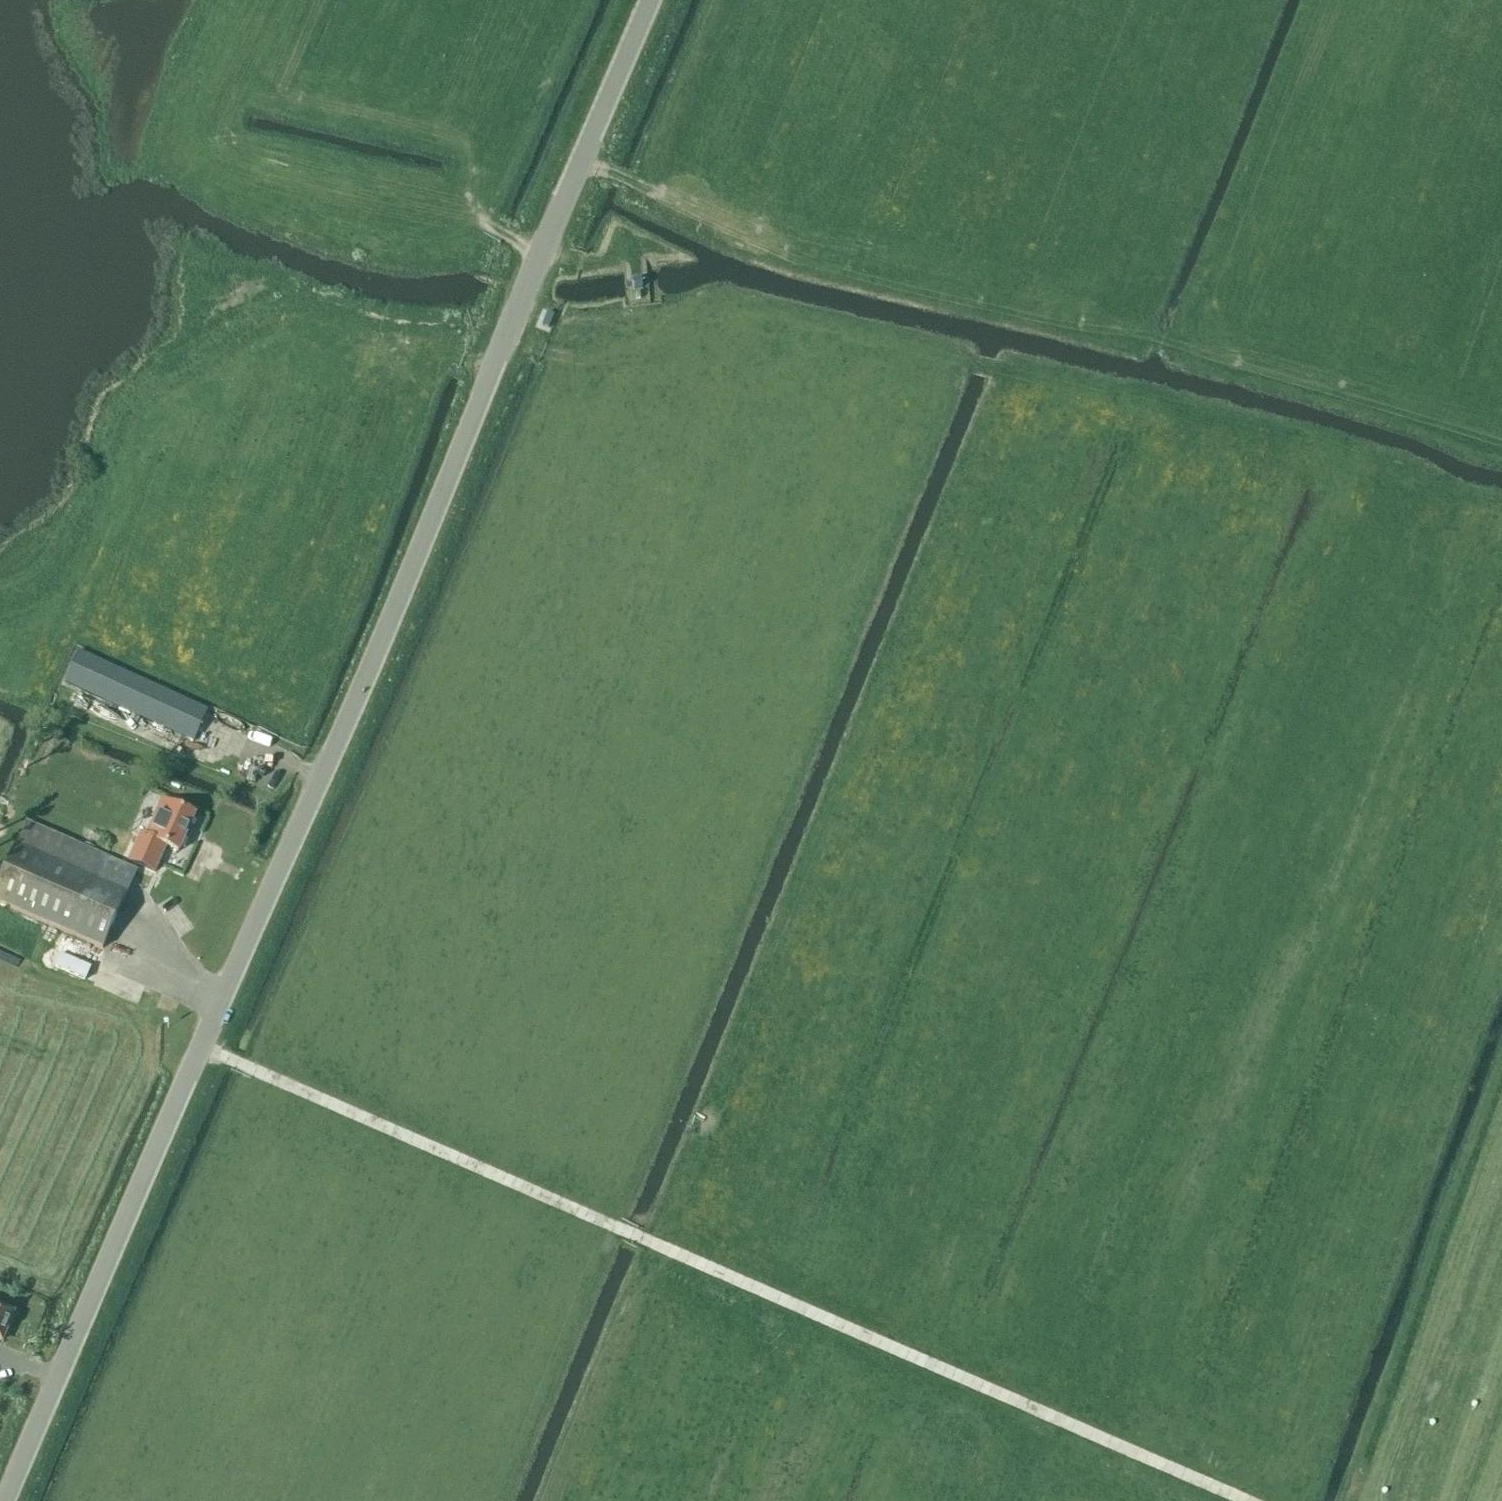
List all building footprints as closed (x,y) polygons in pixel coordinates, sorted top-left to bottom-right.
[(63,682),(193,741),(206,710),(77,651),(63,682)] [(156,842),(178,851),(194,815),(172,805),(165,821),(157,818),(150,835),(158,839),(156,842)] [(102,948),(126,893),(136,870),(27,822),(0,883),(0,903),(102,948)] [(1,1341),(13,1313),(0,1308),(0,1340),(1,1341)]
